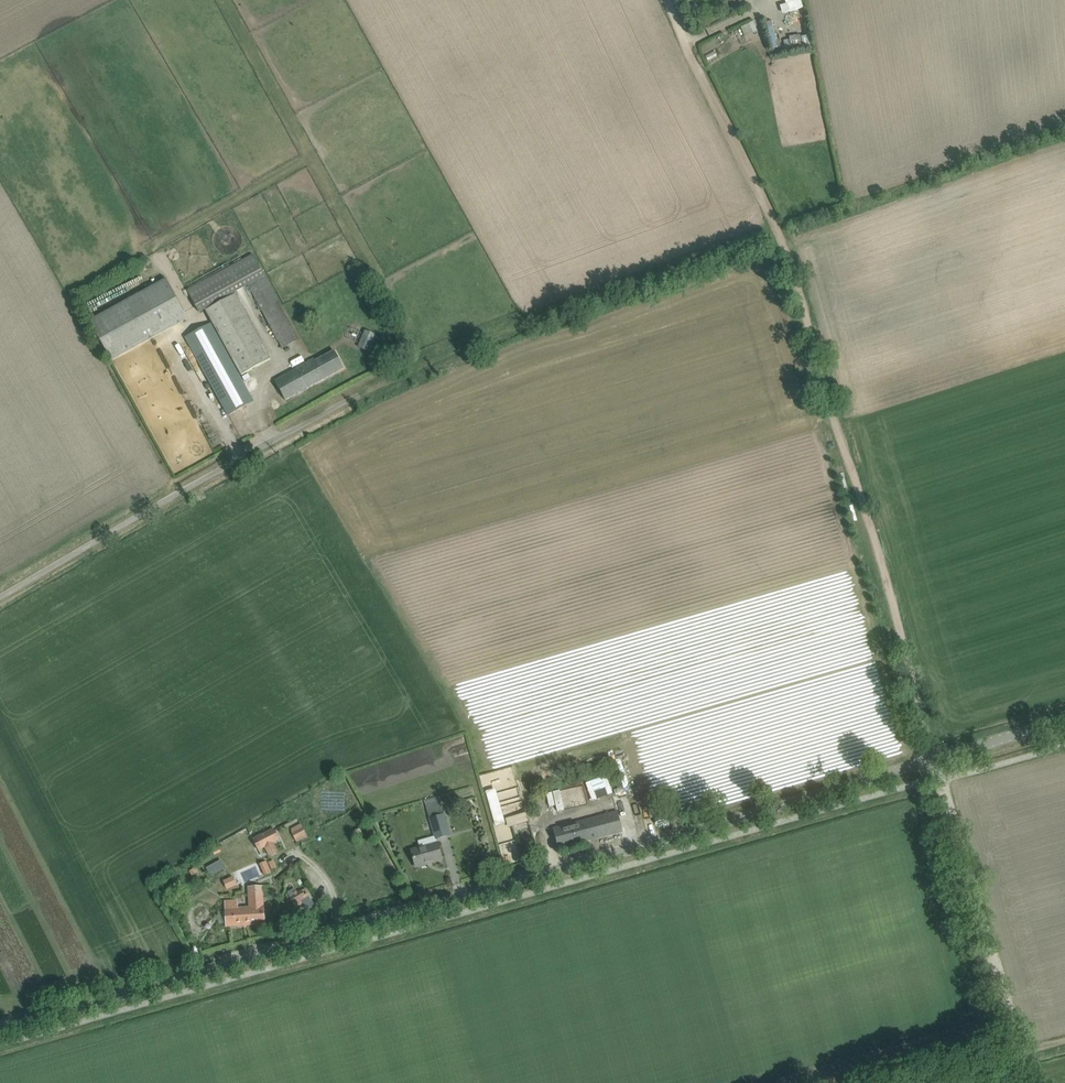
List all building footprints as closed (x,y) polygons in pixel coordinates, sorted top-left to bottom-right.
[(752,22),(739,27),(743,36),(756,31),(752,22)] [(803,36),(790,37),(791,46),(804,45),(803,36)] [(702,52),(720,42),(718,37),(699,47),(702,52)] [(253,255),(187,291),(193,300),(199,312),(205,309),(242,375),(271,359),(234,293),(249,285),(283,348),(299,339),(253,255)] [(111,360),(188,318),(167,279),(89,322),(111,360)] [(228,415),(253,401),(211,324),(186,337),(228,415)] [(367,352),(375,334),(364,329),(356,347),(367,352)] [(314,359),(275,380),(285,400),(344,368),(334,351),(315,361),(314,359)] [(436,838),(450,834),(447,824),(439,796),(425,800),(436,838)] [(464,799),(459,801),(461,807),(467,806),(464,799)] [(559,849),(623,832),(620,821),(617,811),(553,828),(556,838),(559,849)] [(278,853),(274,844),(280,840),(277,834),(288,828),(283,819),(272,825),(274,828),(253,840),(259,851),(265,848),(270,857),(278,853)] [(520,851),(535,847),(529,819),(514,823),(515,829),(498,833),(504,859),(521,855),(520,851)] [(307,837),(302,828),(300,824),(292,829),(292,833),(297,842),(307,837)] [(416,867),(442,859),(438,843),(412,851),(416,867)] [(193,877),(199,873),(195,868),(189,872),(193,877)] [(263,906),(261,886),(248,887),(249,907),(238,908),(237,901),(225,902),(226,927),(265,924),(264,913),(263,906)] [(297,891),(293,893),(294,894),(290,897),(296,908),(311,899),(305,888),(297,893),(297,891)]
